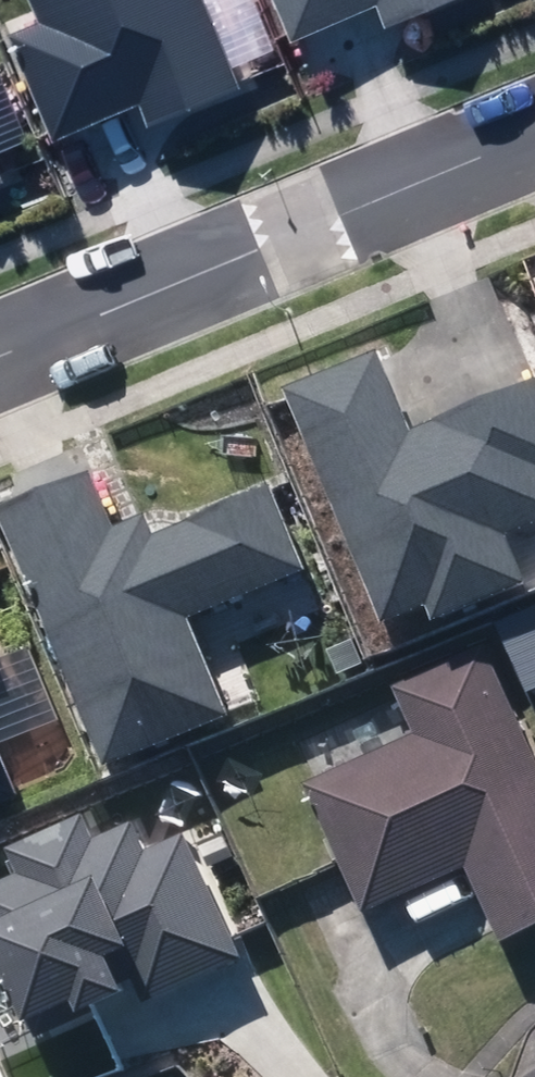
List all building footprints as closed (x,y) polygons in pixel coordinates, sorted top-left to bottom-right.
[(51,5),(23,17),(67,121),(150,86),(158,105),(250,67),(221,0),(49,0),(51,5)] [(305,19),(352,0),(297,0),(305,19)] [(395,11),(422,0),(390,0),(395,11)] [(10,163),(0,139),(0,167),(10,163)] [(420,420),(387,344),(293,384),(391,611),(435,592),(443,613),(534,573),(534,569),(517,526),(534,519),(534,371),(420,420)] [(314,559),(279,477),(164,526),(155,505),(125,518),(101,462),(8,502),(116,751),(234,700),(195,610),(314,559)] [(492,647),(403,688),(425,735),(318,784),(376,910),(478,863),(513,938),(534,927),(534,739),(492,647)] [(0,719),(0,794),(28,782),(0,719)] [(55,1033),(152,987),(157,997),(251,952),(195,834),(157,852),(143,822),(104,840),(93,816),(19,851),(30,875),(0,890),(0,924),(6,935),(8,934),(55,1033)]
